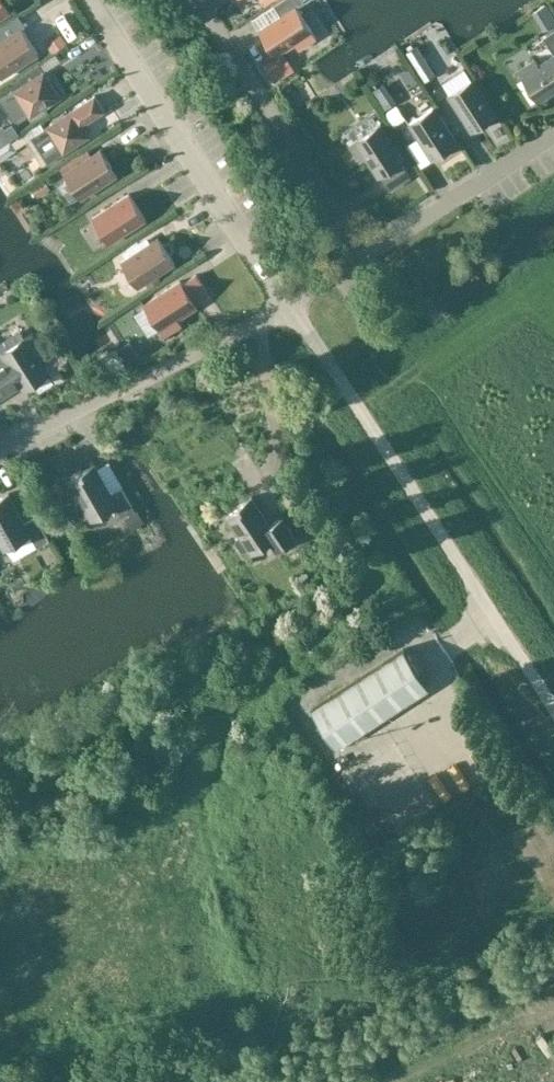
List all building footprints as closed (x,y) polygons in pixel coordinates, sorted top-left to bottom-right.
[(11,12),(4,0),(0,0),(0,19),(11,12)] [(317,38),(297,7),(306,2),(304,0),(282,0),(275,5),(282,16),(260,30),(276,56),(296,43),(299,49),(317,38)] [(552,0),(537,0),(533,3),(553,33),(553,3),(552,0)] [(61,18),(46,29),(55,41),(70,31),(61,18)] [(2,78),(39,54),(22,28),(6,39),(0,30),(0,74),(2,78)] [(553,91),(553,55),(539,65),(535,59),(518,70),(538,102),(553,91)] [(44,71),(14,91),(31,117),(61,97),(44,71)] [(393,76),(383,84),(398,104),(408,97),(393,76)] [(472,132),(498,115),(474,78),(448,95),(472,132)] [(95,96),(47,127),(64,152),(90,136),(80,124),(103,110),(95,96)] [(433,160),(458,143),(435,106),(409,123),(433,160)] [(24,135),(9,113),(0,119),(0,151),(24,135)] [(390,189),(410,176),(402,162),(404,160),(381,124),(349,144),(361,161),(366,158),(379,177),(381,175),(390,189)] [(101,149),(64,173),(81,199),(118,175),(101,149)] [(44,164),(26,178),(34,189),(53,175),(44,164)] [(130,193),(93,217),(110,243),(146,219),(130,193)] [(158,237),(122,261),(138,287),(175,263),(158,237)] [(144,304),(165,335),(182,324),(178,319),(198,306),(196,303),(209,294),(196,274),(183,283),(181,280),(144,304)] [(4,340),(27,326),(22,316),(0,328),(0,333),(4,340)] [(0,354),(0,369),(5,377),(13,372),(24,390),(50,373),(37,354),(43,350),(32,333),(1,353),(1,354),(0,354)] [(244,457),(255,449),(245,434),(233,442),(244,457)] [(112,492),(95,463),(80,472),(81,474),(68,482),(79,501),(77,503),(76,506),(80,516),(85,517),(87,516),(90,522),(117,507),(123,516),(135,509),(122,486),(112,492)] [(9,493),(0,498),(0,546),(1,546),(4,551),(32,535),(9,493)] [(271,524),(252,496),(237,507),(238,509),(225,518),(238,537),(236,538),(235,542),(241,551),(245,552),(248,551),(251,556),(276,538),(284,548),(296,540),(281,518),(271,524)] [(404,648),(312,709),(336,747),(429,686),(404,648)] [(480,730),(459,739),(470,764),(491,754),(480,730)]
